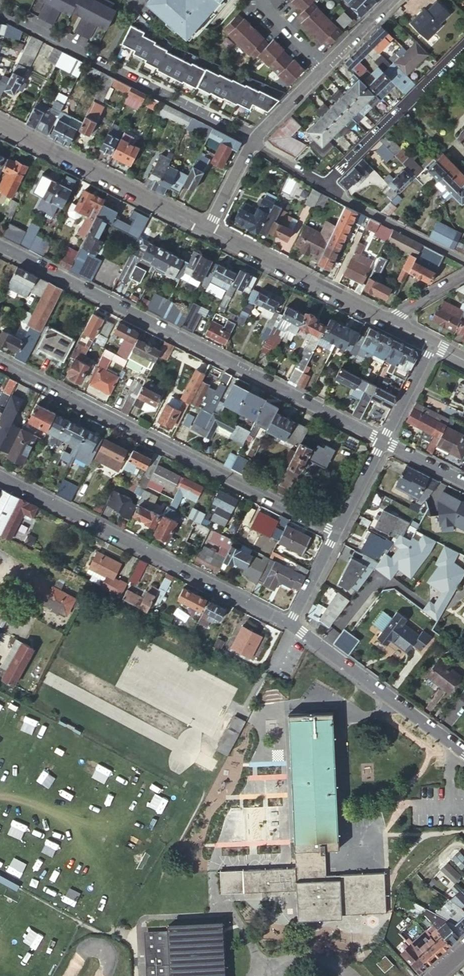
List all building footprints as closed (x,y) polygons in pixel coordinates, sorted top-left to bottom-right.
[(45,2),(38,17),(45,21),(55,0),(41,0),(45,2)] [(45,21),(52,25),(60,9),(70,15),(72,11),(78,0),(55,0),(45,21)] [(72,11),(82,16),(75,32),(82,35),(100,0),(78,0),(72,11)] [(107,0),(100,0),(82,35),(89,39),(97,23),(107,29),(116,10),(112,8),(114,4),(107,0)] [(147,3),(163,16),(187,37),(218,0),(149,0),(147,3)] [(187,37),(193,42),(229,0),(218,0),(187,37)] [(290,3),(300,13),(311,2),(313,0),(293,0),(291,2),(290,3)] [(361,17),(369,9),(359,0),(344,0),(361,17)] [(369,9),(376,1),(375,0),(359,0),(369,9)] [(440,24),(450,14),(436,1),(426,11),(425,9),(421,13),(422,14),(420,16),(417,16),(410,23),(428,40),(442,26),(440,24)] [(300,13),(299,15),(304,20),(300,24),(310,34),(327,17),(311,2),(300,13)] [(343,27),(350,20),(343,13),(336,20),(343,27)] [(327,17),(310,34),(320,44),(321,43),(324,40),(329,45),(342,32),(327,17)] [(234,18),(222,30),(238,45),(253,30),(243,19),(242,20),(239,23),(234,18)] [(0,24),(0,34),(3,35),(19,40),(21,31),(7,24),(6,26),(0,24)] [(390,35),(380,25),(365,40),(373,48),(380,40),(385,36),(388,38),(390,35)] [(253,30),(238,45),(253,60),(257,56),(264,48),(259,43),(262,40),(263,39),(253,30)] [(42,42),(31,36),(10,78),(7,83),(4,91),(14,97),(18,90),(21,91),(25,84),(22,82),(42,42)] [(126,39),(111,68),(232,129),(237,118),(184,91),(193,73),(148,50),(150,45),(145,43),(142,47),(126,39)] [(264,48),(257,56),(272,71),(284,59),(279,54),(282,51),(283,50),(272,40),(267,46),(264,48)] [(373,48),(365,40),(355,51),(362,58),(373,48)] [(380,40),(373,48),(378,53),(386,45),(380,40)] [(18,54),(23,44),(17,42),(14,50),(16,50),(15,52),(18,54)] [(394,63),(406,76),(427,55),(415,42),(394,63)] [(62,52),(55,49),(50,60),(53,62),(56,63),(62,52)] [(292,61),(282,51),(279,54),(284,59),(289,64),(292,61)] [(362,58),(355,51),(344,61),(358,75),(369,65),(362,58)] [(84,63),(62,52),(56,63),(54,67),(77,78),(84,63)] [(289,64),(284,59),(272,71),(288,86),(303,70),(293,60),(292,61),(289,64)] [(405,95),(415,85),(406,76),(394,63),(393,63),(383,73),(395,85),(405,95)] [(381,98),(395,85),(383,73),(378,67),(374,71),(372,73),(376,77),(368,85),(381,98)] [(10,78),(7,76),(10,71),(1,69),(0,70),(0,81),(7,83),(10,78)] [(95,69),(92,75),(95,77),(97,74),(99,75),(101,71),(95,69)] [(106,74),(102,73),(97,84),(100,86),(106,74)] [(366,86),(354,73),(352,76),(354,78),(353,80),(355,82),(351,86),(359,94),(359,93),(366,86)] [(106,74),(100,86),(95,98),(103,102),(111,85),(128,94),(131,87),(106,74)] [(61,110),(73,86),(65,83),(54,106),(61,110)] [(359,94),(351,86),(344,94),(351,101),(359,94)] [(366,86),(359,93),(367,102),(372,107),(380,99),(366,86)] [(145,94),(131,87),(128,94),(123,102),(137,110),(142,104),(145,94)] [(344,94),(339,90),(332,97),(336,102),(343,109),(351,102),(351,101),(344,94)] [(359,110),(367,102),(359,93),(359,94),(351,101),(351,102),(359,110)] [(40,96),(35,107),(43,111),(45,106),(46,106),(47,102),(46,98),(40,96)] [(159,101),(151,97),(146,106),(154,110),(159,101)] [(93,102),(83,123),(79,129),(91,135),(102,111),(100,110),(102,106),(93,102)] [(337,116),(343,109),(336,102),(329,108),(337,116)] [(352,117),(359,110),(351,102),(343,109),(352,117)] [(192,118),(162,103),(156,115),(165,120),(166,116),(187,126),(192,118)] [(336,117),(337,116),(329,108),(324,103),(316,110),(322,116),(329,123),(336,117)] [(52,109),(46,106),(45,106),(43,111),(44,112),(43,114),(48,117),(49,114),(52,109)] [(52,109),(49,114),(57,118),(60,111),(61,110),(54,106),(52,109)] [(244,135),(267,112),(260,106),(236,131),(244,135)] [(26,124),(48,135),(57,118),(49,114),(48,117),(43,114),(44,112),(43,111),(35,107),(26,124)] [(352,117),(343,109),(337,116),(336,117),(344,125),(346,127),(349,130),(357,122),(352,117)] [(59,119),(50,136),(59,141),(71,117),(60,111),(57,118),(59,119)] [(301,125),(291,116),(267,140),(273,146),(295,158),(307,146),(290,137),(290,136),(301,125)] [(329,124),(329,123),(322,116),(313,124),(321,132),(329,124)] [(71,117),(59,141),(69,146),(77,128),(79,129),(83,123),(71,117)] [(344,125),(336,117),(329,123),(329,124),(337,132),(342,137),(349,130),(346,127),(344,125)] [(213,128),(192,118),(187,126),(208,137),(208,136),(213,128)] [(321,132),(313,124),(307,131),(314,139),(320,132),(321,132)] [(329,124),(321,132),(320,132),(329,140),(337,132),(329,124)] [(112,126),(100,149),(111,154),(122,131),(112,126)] [(241,143),(213,128),(208,136),(221,143),(212,162),(222,167),(231,148),(237,151),(241,143)] [(125,130),(113,155),(131,164),(139,148),(133,145),(137,137),(125,130)] [(456,139),(463,147),(463,130),(456,139)] [(320,132),(314,139),(308,145),(322,158),(334,146),(329,140),(320,132)] [(401,151),(385,135),(379,142),(381,144),(392,156),(406,169),(414,178),(415,177),(424,168),(432,160),(428,156),(427,155),(423,159),(426,161),(419,168),(412,161),(416,157),(411,152),(407,155),(401,150),(401,151)] [(392,156),(381,144),(374,151),(385,163),(392,156)] [(428,156),(432,160),(446,174),(460,189),(463,186),(463,177),(456,169),(459,166),(447,155),(445,157),(436,149),(428,156)] [(149,177),(145,184),(156,190),(168,165),(173,154),(169,152),(166,157),(161,154),(150,177),(149,177)] [(210,159),(199,154),(184,185),(195,190),(210,159)] [(364,178),(372,170),(367,165),(361,159),(337,183),(346,192),(362,176),(364,178)] [(2,169),(6,172),(0,183),(0,190),(1,191),(0,192),(11,197),(26,167),(15,161),(14,163),(6,160),(2,169)] [(438,181),(446,174),(432,160),(424,168),(426,171),(427,170),(434,177),(428,183),(430,184),(433,187),(434,185),(438,181)] [(168,165),(156,190),(164,194),(168,187),(169,187),(175,177),(174,176),(178,170),(168,165)] [(424,168),(415,177),(418,181),(424,188),(430,184),(428,183),(434,177),(427,170),(426,171),(424,168)] [(411,181),(414,178),(406,169),(404,171),(402,169),(392,179),(388,175),(383,181),(387,185),(396,195),(398,194),(411,181)] [(453,196),(460,189),(446,174),(438,181),(453,196)] [(38,205),(47,210),(60,185),(51,180),(38,205)] [(449,200),(453,196),(438,181),(434,185),(449,200)] [(60,185),(47,210),(51,212),(52,209),(55,211),(58,205),(61,207),(70,190),(60,185)] [(396,195),(387,185),(381,191),(386,197),(384,200),(386,202),(389,199),(391,201),(396,195)] [(460,189),(453,196),(461,204),(463,202),(463,186),(460,189)] [(321,193),(313,188),(305,203),(313,208),(321,193)] [(99,209),(104,200),(84,191),(77,205),(72,203),(67,212),(69,217),(74,219),(79,218),(81,213),(89,217),(88,220),(85,218),(77,234),(84,237),(99,209)] [(271,207),(276,198),(266,192),(263,198),(263,197),(259,206),(261,207),(260,209),(257,210),(253,208),(254,207),(244,203),(236,219),(244,223),(244,224),(259,232),(266,216),(271,207)] [(321,193),(313,208),(320,211),(328,196),(321,193)] [(403,199),(398,194),(396,195),(391,201),(380,212),(388,216),(397,208),(395,206),(403,199)] [(2,214),(9,218),(16,203),(9,200),(2,214)] [(345,206),(337,202),(330,217),(334,219),(333,221),(337,223),(341,216),(345,206)] [(357,212),(345,206),(341,216),(353,222),(357,212)] [(279,211),(271,207),(266,216),(274,220),(279,211)] [(109,214),(99,209),(84,237),(78,250),(85,253),(95,258),(103,241),(96,238),(109,214)] [(297,219),(279,211),(274,220),(269,231),(287,240),(297,219)] [(365,216),(357,212),(353,222),(360,225),(365,216)] [(403,214),(398,221),(406,226),(411,218),(403,214)] [(341,216),(337,223),(336,225),(348,231),(353,222),(341,216)] [(375,232),(379,223),(370,218),(366,227),(375,232)] [(30,222),(19,245),(27,249),(33,239),(39,227),(30,222)] [(393,230),(379,223),(375,232),(373,235),(387,242),(393,230)] [(438,223),(431,238),(449,247),(457,232),(438,223)] [(305,225),(295,244),(314,254),(311,260),(317,263),(322,252),(326,245),(330,238),(305,225)] [(336,225),(331,235),(343,241),(348,231),(336,225)] [(422,245),(393,230),(387,242),(396,247),(410,253),(398,278),(404,281),(409,271),(422,245)] [(331,235),(330,238),(326,245),(338,251),(343,241),(331,235)] [(455,240),(453,244),(463,249),(463,239),(457,236),(455,240)] [(33,239),(27,249),(34,253),(40,242),(33,239)] [(137,246),(135,244),(130,253),(150,263),(158,247),(141,239),(137,246)] [(40,242),(34,253),(41,256),(46,245),(40,242)] [(359,282),(354,291),(360,294),(364,288),(365,285),(362,284),(370,268),(356,261),(359,254),(364,245),(358,242),(343,274),(359,282)] [(451,248),(463,255),(463,254),(463,249),(453,244),(451,248)] [(65,245),(55,264),(67,270),(73,259),(77,251),(65,245)] [(322,252),(335,258),(338,251),(326,245),(322,252)] [(444,256),(422,245),(409,271),(430,282),(444,256)] [(150,263),(130,253),(116,280),(125,284),(135,265),(143,269),(144,268),(149,271),(154,269),(155,265),(165,270),(173,255),(158,247),(150,263)] [(80,263),(85,253),(78,250),(77,251),(73,259),(80,263)] [(193,251),(187,262),(183,271),(201,280),(211,261),(193,251)] [(322,252),(317,263),(329,269),(335,258),(322,252)] [(356,261),(370,268),(373,261),(359,254),(356,261)] [(187,262),(173,255),(165,270),(176,276),(179,278),(183,271),(187,262)] [(67,270),(75,274),(80,263),(73,259),(67,270)] [(365,285),(364,288),(385,299),(390,289),(379,283),(381,280),(381,276),(378,275),(383,264),(380,262),(381,260),(379,259),(365,285)] [(212,263),(202,282),(206,285),(208,282),(226,292),(235,273),(217,264),(216,266),(212,263)] [(29,290),(36,276),(16,266),(5,289),(8,290),(9,287),(26,296),(27,294),(29,290)] [(238,275),(235,273),(226,292),(218,306),(225,309),(236,287),(248,293),(256,278),(240,270),(238,275)] [(40,301),(49,283),(36,276),(29,290),(27,294),(40,301)] [(62,290),(49,283),(40,301),(27,326),(28,327),(39,332),(62,290)] [(456,289),(463,294),(463,284),(456,289)] [(279,302),(253,289),(247,301),(252,304),(254,300),(260,304),(255,312),(270,320),(262,334),(267,337),(278,315),(279,314),(274,311),(279,302)] [(168,300),(153,292),(145,309),(159,317),(168,300)] [(188,310),(168,300),(159,317),(179,327),(188,310)] [(463,314),(463,304),(463,303),(459,309),(444,301),(440,309),(438,307),(432,319),(440,323),(439,325),(445,327),(445,326),(454,330),(459,320),(461,320),(463,314)] [(198,308),(191,305),(188,310),(179,327),(191,333),(200,316),(195,314),(198,308)] [(267,337),(260,350),(268,354),(275,350),(288,325),(298,330),(299,326),(305,315),(287,306),(282,317),(278,315),(267,337)] [(250,310),(244,307),(237,319),(241,322),(244,315),(247,317),(250,310)] [(104,320),(92,313),(83,332),(87,334),(94,338),(104,320)] [(317,318),(306,313),(305,315),(299,326),(312,333),(305,346),(306,347),(287,382),(295,386),(296,385),(302,373),(317,344),(320,337),(326,326),(315,321),(317,318)] [(456,331),(463,334),(462,337),(463,338),(463,315),(456,331)] [(17,321),(13,319),(10,325),(25,333),(28,327),(27,326),(17,321)] [(113,323),(106,320),(94,343),(102,347),(113,323)] [(329,320),(326,326),(320,337),(317,344),(331,351),(335,344),(344,328),(329,320)] [(128,359),(136,342),(133,340),(138,332),(119,322),(114,332),(124,337),(122,343),(116,354),(127,360),(128,359)] [(204,334),(224,344),(230,333),(214,325),(210,323),(204,334)] [(74,339),(47,326),(36,348),(62,361),(74,339)] [(382,333),(371,327),(361,347),(372,353),(382,333)] [(357,335),(344,328),(335,344),(349,351),(350,348),(357,335)] [(17,351),(19,346),(22,340),(2,330),(0,334),(0,342),(17,351)] [(124,337),(114,332),(111,337),(122,343),(124,337)] [(382,333),(372,353),(375,355),(373,359),(382,364),(384,360),(394,340),(382,333)] [(22,340),(19,346),(26,349),(31,340),(24,336),(22,340)] [(159,351),(138,339),(136,342),(128,359),(147,368),(151,359),(154,361),(157,355),(159,351)] [(74,349),(84,354),(86,355),(89,347),(92,342),(88,340),(85,347),(77,343),(74,349)] [(406,345),(394,340),(384,360),(395,366),(406,345)] [(102,347),(94,343),(92,342),(89,347),(94,350),(91,356),(99,360),(101,355),(105,348),(102,347)] [(173,346),(164,342),(159,351),(157,355),(166,359),(173,346)] [(406,345),(395,366),(392,374),(404,380),(417,354),(414,349),(406,345)] [(17,351),(13,358),(23,363),(29,351),(26,349),(19,346),(17,351)] [(105,348),(101,355),(110,359),(124,366),(127,360),(116,354),(105,348)] [(358,352),(350,348),(349,351),(340,368),(348,372),(358,352)] [(74,349),(70,356),(75,358),(68,372),(72,374),(70,377),(80,382),(88,365),(87,364),(89,359),(83,356),(84,354),(74,349)] [(109,394),(118,377),(105,370),(110,359),(101,355),(99,360),(96,364),(100,366),(99,367),(90,384),(109,394)] [(361,375),(365,366),(360,364),(356,372),(361,375)] [(371,369),(365,366),(361,375),(367,378),(371,369)] [(340,368),(335,378),(355,388),(351,396),(359,400),(364,390),(368,382),(348,372),(340,368)] [(201,381),(203,376),(194,371),(180,398),(184,400),(179,410),(167,404),(159,420),(172,427),(174,424),(177,426),(189,403),(201,381)] [(231,376),(225,372),(215,391),(216,392),(210,405),(206,402),(202,409),(211,414),(212,412),(218,401),(231,376)] [(302,373),(296,385),(302,388),(309,376),(302,373)] [(380,385),(385,387),(389,379),(384,376),(380,385)] [(3,412),(12,394),(17,383),(9,378),(0,396),(0,418),(3,412)] [(136,396),(132,404),(141,409),(146,400),(157,405),(163,393),(160,392),(162,388),(145,380),(141,386),(136,396)] [(201,381),(189,403),(197,407),(201,398),(203,394),(208,385),(201,381)] [(133,382),(128,392),(136,396),(141,386),(133,382)] [(359,400),(351,415),(359,419),(371,395),(391,406),(396,396),(368,382),(364,390),(359,400)] [(24,386),(17,383),(12,394),(17,396),(18,397),(24,386)] [(238,410),(247,391),(233,384),(224,403),(238,410)] [(266,401),(247,391),(238,410),(256,419),(266,401)] [(128,392),(118,412),(126,416),(132,404),(136,396),(128,392)] [(17,396),(12,394),(3,412),(7,414),(17,396)] [(146,400),(141,409),(146,411),(154,410),(157,405),(146,400)] [(224,404),(218,401),(212,412),(218,415),(224,404)] [(279,408),(266,401),(256,419),(250,431),(247,436),(245,440),(252,443),(254,439),(252,438),(258,426),(267,431),(276,413),(279,408)] [(449,418),(415,401),(406,420),(425,430),(416,447),(431,455),(436,445),(445,426),(449,418)] [(30,420),(47,429),(54,415),(37,406),(30,420)] [(202,409),(201,409),(191,429),(199,433),(201,430),(203,431),(211,414),(202,409)] [(0,418),(0,452),(6,455),(11,445),(7,443),(10,437),(3,434),(11,416),(7,414),(3,412),(0,418)] [(212,439),(219,425),(232,433),(234,429),(236,424),(231,422),(218,415),(212,412),(211,414),(203,431),(206,432),(205,435),(212,439)] [(307,428),(276,413),(267,431),(298,446),(300,443),(307,428)] [(47,429),(47,431),(53,434),(49,441),(52,441),(50,444),(53,446),(66,421),(54,415),(47,429)] [(53,446),(47,458),(55,462),(62,447),(58,445),(62,438),(69,442),(77,427),(66,421),(53,446)] [(250,431),(236,424),(234,429),(232,433),(238,432),(247,436),(250,431)] [(445,426),(436,445),(459,456),(463,447),(463,435),(445,426)] [(77,427),(69,442),(75,445),(71,451),(74,453),(72,455),(70,454),(65,463),(70,466),(74,458),(88,432),(77,427)] [(21,429),(8,456),(22,463),(35,436),(21,429)] [(103,440),(88,432),(74,458),(90,465),(95,455),(98,449),(103,440)] [(359,441),(347,435),(341,445),(354,452),(359,441)] [(126,451),(103,440),(98,449),(95,455),(98,456),(107,461),(105,466),(118,473),(124,462),(121,461),(126,451)] [(300,443),(298,446),(295,452),(290,462),(287,467),(298,473),(303,464),(307,466),(310,460),(325,468),(334,450),(324,445),(323,448),(316,444),(313,450),(300,443)] [(290,462),(295,452),(290,449),(284,459),(290,462)] [(152,461),(134,451),(121,475),(130,479),(134,472),(140,475),(132,491),(128,489),(124,496),(131,500),(138,487),(143,477),(152,461)] [(230,453),(223,465),(231,469),(237,457),(230,453)] [(155,454),(152,461),(143,477),(150,481),(158,466),(162,458),(155,454)] [(237,457),(231,469),(244,476),(251,462),(238,455),(237,457)] [(44,460),(38,456),(32,468),(38,471),(44,460)] [(98,456),(95,461),(105,466),(107,461),(98,456)] [(290,462),(284,459),(279,469),(285,471),(287,467),(290,462)] [(180,478),(158,466),(150,481),(148,486),(161,492),(164,487),(174,492),(180,478)] [(414,474),(416,470),(406,466),(404,469),(414,474)] [(285,471),(278,485),(286,489),(288,489),(293,480),(294,481),(298,473),(287,467),(285,471)] [(426,498),(438,482),(416,470),(414,474),(404,469),(396,486),(418,498),(424,501),(426,498)] [(150,481),(143,477),(138,487),(145,490),(147,487),(148,486),(150,481)] [(180,478),(174,492),(177,493),(184,480),(180,478)] [(203,489),(184,479),(184,480),(177,493),(172,501),(169,508),(174,511),(182,496),(190,500),(193,494),(199,498),(203,489)] [(63,480),(56,495),(71,502),(78,487),(63,480)] [(286,489),(278,485),(275,491),(283,495),(286,489)] [(138,487),(131,500),(138,504),(137,505),(139,506),(134,515),(146,521),(145,523),(153,527),(160,515),(150,510),(143,506),(150,493),(145,490),(138,487)] [(2,490),(0,493),(0,536),(9,541),(23,514),(32,518),(37,508),(2,490)] [(123,514),(131,518),(136,507),(129,502),(127,507),(120,503),(123,498),(114,493),(110,501),(126,509),(123,514)] [(143,506),(150,510),(157,496),(150,493),(143,506)] [(238,502),(222,493),(216,505),(219,506),(212,521),(224,527),(238,502)] [(162,505),(167,507),(169,508),(172,501),(166,498),(162,505)] [(411,502),(407,511),(414,515),(421,505),(416,502),(415,504),(411,502)] [(167,507),(163,515),(164,516),(154,535),(166,542),(177,523),(181,515),(174,511),(169,508),(167,507)] [(251,508),(243,523),(248,526),(255,511),(251,508)] [(194,510),(189,519),(200,524),(205,515),(194,510)] [(380,518),(376,516),(374,521),(377,523),(374,529),(392,538),(394,536),(397,538),(400,539),(408,525),(397,519),(396,520),(382,512),(380,518)] [(287,526),(289,521),(280,517),(278,522),(259,513),(252,528),(278,542),(287,526)] [(177,523),(185,527),(189,519),(181,515),(177,523)] [(189,519),(185,527),(186,528),(188,527),(192,529),(186,541),(200,548),(210,529),(200,524),(189,519)] [(278,542),(278,543),(302,555),(311,538),(287,526),(278,542)] [(199,552),(195,559),(219,571),(221,566),(234,542),(214,532),(203,554),(199,552)] [(392,544),(387,541),(387,543),(366,533),(363,540),(366,542),(361,552),(375,559),(376,557),(378,558),(384,547),(388,549),(392,544)] [(258,581),(267,564),(237,549),(239,544),(234,542),(221,566),(226,569),(228,563),(233,565),(234,563),(245,568),(243,574),(249,577),(248,579),(257,584),(258,581)] [(342,573),(343,573),(350,559),(359,564),(363,556),(353,552),(342,573)] [(112,580),(120,565),(96,553),(89,568),(109,579),(107,583),(103,590),(120,598),(126,586),(119,582),(118,583),(112,580)] [(343,573),(337,586),(348,591),(349,589),(356,593),(378,564),(363,556),(359,564),(350,559),(343,573)] [(144,563),(139,560),(133,573),(138,575),(144,563)] [(293,571),(269,560),(267,564),(258,581),(274,589),(278,582),(290,588),(291,586),(298,590),(307,570),(296,564),(293,571)] [(89,568),(87,573),(107,583),(109,579),(89,568)] [(138,575),(133,573),(128,581),(133,584),(138,575)] [(172,578),(166,575),(158,590),(155,596),(153,601),(159,604),(172,578)] [(50,591),(32,581),(26,593),(66,614),(74,598),(59,591),(62,585),(55,581),(50,591)] [(150,586),(147,592),(155,596),(158,590),(150,586)] [(206,600),(183,589),(177,599),(200,611),(206,600)] [(126,592),(122,599),(132,604),(147,612),(153,601),(155,596),(147,592),(142,601),(126,592)] [(320,624),(329,629),(349,602),(340,596),(337,594),(333,601),(331,604),(325,612),(322,617),(310,611),(306,617),(311,619),(320,624)] [(225,610),(208,601),(193,631),(198,633),(204,621),(206,623),(208,619),(213,622),(215,618),(220,621),(225,610)] [(312,606),(310,611),(322,617),(325,612),(312,606)] [(430,635),(421,629),(418,634),(402,623),(405,618),(395,611),(377,636),(387,644),(390,639),(406,651),(412,642),(420,648),(430,635)] [(164,614),(161,620),(169,624),(172,618),(164,614)] [(317,629),(320,624),(311,619),(308,625),(317,629)] [(262,637),(243,627),(232,649),(251,659),(262,637)] [(17,652),(22,642),(16,639),(11,649),(17,652)] [(213,647),(221,651),(225,643),(218,639),(213,647)] [(33,648),(22,642),(17,652),(2,679),(13,685),(33,648)] [(0,670),(0,679),(2,679),(17,652),(11,649),(0,670)] [(459,676),(437,659),(426,674),(448,691),(459,676)] [(341,915),(339,875),(327,876),(326,849),(339,849),(332,712),(288,714),(294,867),(296,890),(297,918),(341,915)] [(228,756),(246,723),(234,717),(216,750),(228,756)] [(226,758),(228,756),(216,750),(215,752),(226,758)] [(209,791),(226,758),(215,752),(214,751),(197,784),(209,791)] [(459,851),(452,858),(461,868),(463,865),(463,856),(459,851)] [(458,878),(460,876),(446,862),(439,870),(449,879),(453,874),(458,878)] [(296,890),(294,867),(241,870),(219,871),(220,895),(232,894),(296,890)] [(383,874),(339,875),(341,915),(385,914),(383,874)] [(453,874),(449,879),(453,882),(454,883),(458,878),(453,874)] [(463,909),(463,892),(463,891),(460,888),(454,883),(453,882),(450,886),(456,891),(449,899),(461,906),(462,907),(463,909)] [(448,919),(463,928),(463,909),(462,907),(461,906),(449,899),(436,913),(448,919)] [(448,919),(436,913),(430,920),(433,922),(451,942),(460,935),(446,920),(448,919)] [(448,919),(446,920),(460,935),(463,931),(463,928),(448,919)] [(443,950),(451,942),(433,922),(430,924),(431,925),(425,931),(443,950)] [(166,926),(166,933),(145,934),(147,975),(226,975),(223,923),(166,926)] [(418,938),(435,957),(443,950),(425,931),(418,938)] [(411,945),(428,964),(435,957),(418,938),(413,942),(411,945)] [(403,952),(420,971),(428,964),(411,945),(403,952)] [(391,966),(385,959),(379,965),(385,971),(391,966)]
